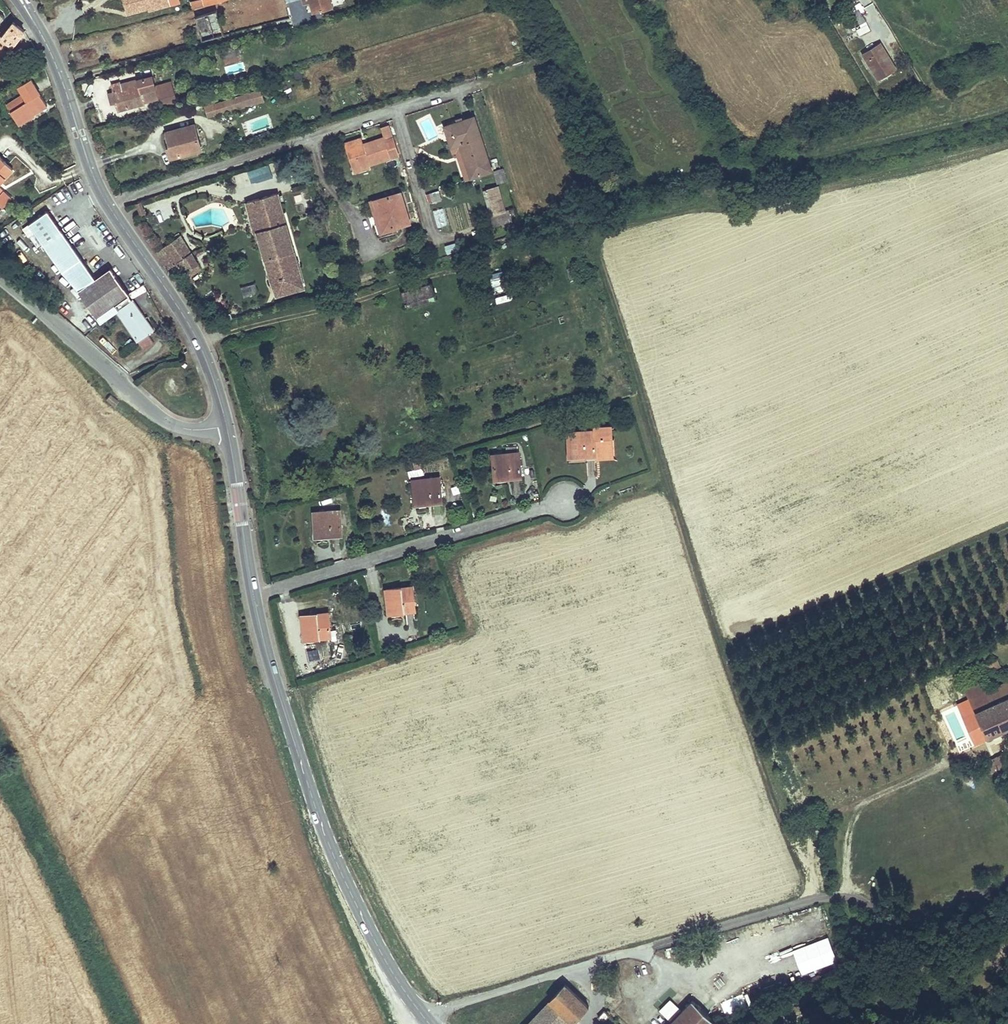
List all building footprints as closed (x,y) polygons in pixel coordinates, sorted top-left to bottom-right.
[(149,8),(169,3),(168,0),(124,0),(128,14),(149,8)] [(314,11),(332,7),(330,0),(311,0),(314,11)] [(149,8),(150,11),(169,6),(169,3),(149,8)] [(205,6),(193,9),(202,39),(227,32),(221,9),(214,11),(212,4),(205,6)] [(860,25),(866,22),(859,9),(853,13),(860,25)] [(0,39),(0,61),(24,32),(13,22),(0,39)] [(889,60),(884,51),(887,49),(882,42),(862,54),(878,81),(896,70),(889,60)] [(239,53),(237,45),(221,49),(224,58),(239,53)] [(892,58),(887,49),(884,51),(889,60),(892,58)] [(111,85),(113,92),(115,92),(117,99),(115,99),(116,103),(118,111),(145,104),(144,101),(158,98),(152,76),(139,80),(140,85),(123,90),(121,82),(111,85)] [(18,87),(23,95),(27,101),(40,93),(32,79),(18,87)] [(172,82),(156,87),(157,90),(173,86),(172,82)] [(173,86),(157,90),(161,107),(177,103),(173,86)] [(260,90),(214,104),(213,100),(204,103),(208,116),(237,107),(237,109),(263,101),(260,90)] [(113,92),(109,93),(112,104),(116,103),(115,99),(117,99),(115,92),(113,92)] [(47,106),(40,93),(27,101),(10,110),(19,124),(35,115),(34,113),(47,106)] [(27,101),(23,95),(7,104),(10,110),(27,101)] [(460,144),(471,178),(492,171),(474,117),(445,127),(451,147),(460,144)] [(194,125),(167,132),(170,146),(167,147),(170,158),(201,149),(194,125)] [(382,129),(384,137),(364,144),(365,147),(393,137),(390,127),(382,129)] [(399,155),(393,137),(365,147),(364,144),(347,149),(353,167),(369,161),(370,164),(399,155)] [(364,144),(362,138),(345,143),(347,149),(364,144)] [(453,152),(456,151),(466,180),(471,178),(460,144),(451,147),(453,152)] [(0,157),(0,183),(13,169),(0,157)] [(369,161),(353,167),(354,173),(371,167),(370,164),(369,161)] [(269,164),(247,170),(251,184),(272,178),(269,164)] [(503,169),(494,172),(498,184),(507,180),(503,169)] [(498,187),(487,190),(497,225),(511,222),(508,210),(504,211),(498,187)] [(3,207),(11,199),(3,191),(2,192),(0,190),(0,211),(3,207)] [(487,190),(483,191),(493,226),(497,225),(487,190)] [(401,193),(378,199),(384,220),(381,221),(383,230),(397,226),(409,222),(401,193)] [(276,194),(256,200),(264,229),(258,231),(276,295),(303,287),(276,194)] [(378,199),(371,201),(377,222),(381,221),(384,220),(378,199)] [(256,200),(247,202),(256,232),(258,231),(264,229),(256,200)] [(455,206),(460,226),(469,223),(464,204),(455,206)] [(63,272),(73,284),(90,272),(49,210),(29,222),(63,272)] [(141,221),(134,228),(145,241),(152,234),(141,221)] [(377,222),(380,234),(398,229),(397,226),(383,230),(381,221),(377,222)] [(175,246),(183,241),(180,236),(155,254),(166,270),(171,267),(176,273),(180,270),(190,284),(195,281),(191,275),(201,268),(190,253),(183,258),(175,246)] [(183,258),(190,253),(183,241),(175,246),(183,258)] [(447,254),(459,250),(456,241),(444,245),(447,254)] [(144,320),(146,318),(133,300),(131,302),(127,296),(129,295),(111,268),(101,275),(95,279),(91,273),(90,272),(73,284),(82,294),(98,317),(104,326),(120,315),(143,350),(154,343),(148,335),(152,332),(144,320)] [(428,296),(430,301),(437,299),(432,282),(403,291),(407,302),(428,296)] [(240,287),(243,297),(258,293),(255,283),(240,287)] [(428,296),(407,302),(408,307),(430,301),(428,296)] [(154,330),(146,318),(144,320),(152,332),(154,330)] [(114,407),(119,401),(111,394),(106,400),(114,407)] [(568,431),(569,454),(585,454),(585,455),(586,455),(595,454),(611,454),(610,441),(612,438),(612,427),(593,427),(593,430),(568,431)] [(493,455),(495,477),(510,475),(510,477),(522,476),(520,452),(493,455)] [(407,465),(410,478),(424,474),(421,461),(407,465)] [(413,479),(414,502),(431,501),(431,502),(442,501),(440,477),(413,479)] [(314,511),(315,535),(331,534),(331,535),(342,535),(340,510),(314,511)] [(391,510),(381,510),(381,527),(391,526),(391,510)] [(386,589),(389,611),(404,609),(404,611),(416,610),(414,586),(386,589)] [(302,615),(304,637),(320,636),(320,637),(331,636),(329,612),(302,615)] [(998,659),(986,665),(989,671),(1001,666),(998,659)] [(969,699),(986,737),(1007,728),(1007,697),(1002,699),(997,688),(984,694),(979,682),(965,689),(969,699)] [(997,688),(1002,699),(1007,697),(1007,683),(997,688)] [(986,737),(969,699),(957,705),(974,743),(986,737)] [(951,734),(952,744),(961,743),(960,733),(951,734)] [(990,773),(1007,765),(1007,761),(1004,753),(995,757),(995,758),(985,762),(990,773)] [(827,936),(791,948),(800,974),(836,961),(827,936)] [(802,988),(830,977),(828,972),(810,979),(807,973),(797,977),(802,988)] [(572,1021),(573,1022),(588,1006),(566,984),(527,1023),(569,1023),(572,1021)] [(734,1014),(750,1007),(744,993),(728,999),(734,1014)] [(693,1001),(669,1023),(715,1023),(716,1023),(693,1001)] [(598,1017),(605,1023),(611,1023),(615,1020),(605,1010),(598,1017)]
